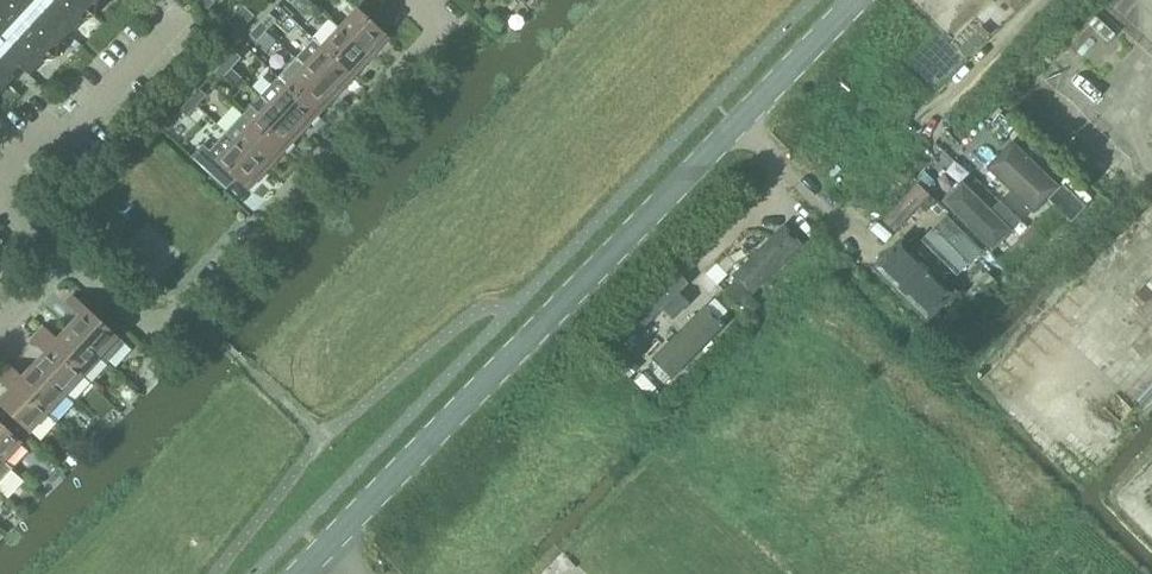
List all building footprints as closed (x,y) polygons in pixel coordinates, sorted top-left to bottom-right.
[(16,77),(13,74),(21,66),(31,75),(101,0),(0,0),(0,94),(16,77)] [(214,0),(199,0),(208,9),(215,1),(214,0)] [(243,6),(235,14),(229,21),(240,31),(254,16),(243,6)] [(390,38),(358,9),(340,29),(372,58),(390,38)] [(259,24),(266,31),(276,21),(269,14),(259,24)] [(372,58),(340,29),(332,21),(314,40),(354,76),(372,58)] [(266,31),(259,24),(250,35),(257,41),(266,31)] [(354,76),(314,40),(296,59),(305,67),(336,96),(354,76)] [(225,61),(232,67),(241,57),(235,51),(225,61)] [(232,67),(225,61),(215,72),(222,78),(232,67)] [(305,67),(287,85),(319,115),(336,96),(305,67)] [(319,115),(287,85),(279,78),(262,96),(301,133),(319,115)] [(190,99),(197,105),(207,94),(200,88),(190,99)] [(245,115),(284,152),(301,133),(262,96),(245,115)] [(197,105),(190,99),(180,109),(187,116),(197,105)] [(284,152),(245,115),(227,134),(266,171),(284,152)] [(266,171),(227,134),(212,151),(208,146),(202,146),(192,157),(227,190),(237,179),(249,190),(266,171)] [(1018,148),(991,174),(1034,217),(1050,200),(1059,190),(1018,148)] [(886,215),(901,229),(935,193),(920,179),(886,215)] [(1059,190),(1050,200),(1055,206),(1063,214),(1072,222),(1086,208),(1063,187),(1059,190)] [(948,204),(998,255),(1015,237),(964,188),(948,204)] [(1041,236),(1063,214),(1055,206),(1033,228),(1041,236)] [(753,218),(742,208),(704,245),(715,256),(753,218)] [(950,220),(925,245),(960,279),(985,254),(950,220)] [(804,254),(783,231),(736,275),(757,298),(804,254)] [(694,253),(653,294),(665,307),(707,265),(694,253)] [(939,293),(902,254),(881,275),(917,313),(939,293)] [(724,288),(748,313),(759,303),(735,278),(724,288)] [(120,338),(74,295),(67,302),(81,315),(70,327),(109,363),(127,344),(120,338)] [(727,330),(708,313),(649,371),(666,389),(727,330)] [(101,357),(108,364),(109,363),(70,327),(59,339),(45,326),(38,333),(84,376),(101,357)] [(84,376),(38,333),(32,340),(46,353),(35,365),(67,394),(84,376)] [(154,360),(147,367),(155,374),(162,367),(154,360)] [(74,401),(67,394),(35,365),(24,376),(10,364),(3,371),(49,413),(57,420),(74,401)] [(3,371),(0,375),(0,380),(12,391),(0,403),(0,404),(31,433),(49,413),(3,371)] [(5,462),(24,442),(0,420),(0,457),(5,462)] [(5,462),(0,457),(0,483),(13,469),(5,462)] [(555,573),(627,573),(642,559),(604,523),(555,573)] [(627,573),(658,573),(642,559),(627,573)]
